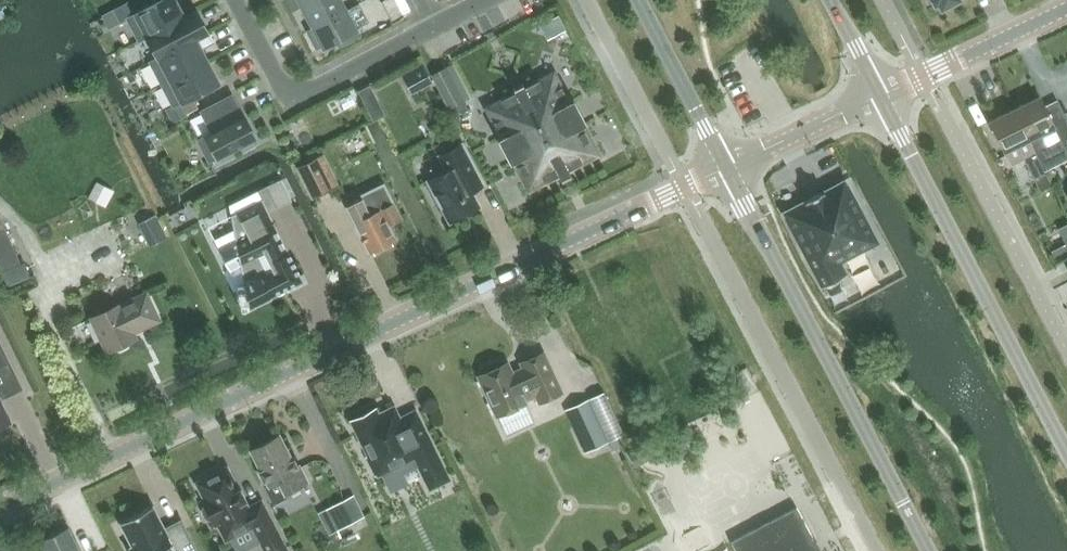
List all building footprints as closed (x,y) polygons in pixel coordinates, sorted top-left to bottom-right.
[(146,36),(185,16),(184,15),(176,0),(160,0),(133,14),(127,3),(114,10),(120,21),(127,18),(139,41),(147,37),(146,36)] [(312,27),(346,9),(342,0),(316,0),(302,8),(312,27)] [(146,36),(147,37),(157,57),(158,58),(208,32),(205,27),(206,26),(200,15),(199,15),(196,9),(184,15),(185,16),(146,36)] [(360,35),(346,9),(312,27),(313,28),(308,31),(317,48),(322,45),(323,48),(342,37),(345,43),(360,35)] [(162,84),(208,60),(201,48),(213,42),(208,32),(158,58),(157,57),(150,61),(162,84)] [(208,60),(162,84),(173,106),(167,110),(173,121),(186,114),(180,103),(220,83),(208,60)] [(463,99),(447,68),(432,76),(431,76),(448,107),(463,99)] [(503,136),(497,139),(510,163),(516,160),(530,188),(558,174),(568,169),(595,154),(581,126),(587,123),(574,99),(568,102),(553,74),(525,89),(525,88),(516,93),(516,94),(488,108),(503,136)] [(370,85),(358,91),(373,120),(385,113),(370,85)] [(233,95),(205,109),(216,130),(198,139),(209,162),(255,138),(253,132),(247,120),(247,121),(244,115),(241,117),(232,98),(234,97),(233,95)] [(1053,157),(1065,151),(1057,133),(1039,96),(1014,109),(1041,163),(1053,157)] [(1034,179),(1046,173),(1041,163),(1014,109),(989,121),(1005,152),(1005,151),(1011,165),(1024,158),(1034,179)] [(1057,133),(1065,151),(1066,154),(1066,128),(1057,133)] [(452,160),(444,164),(447,171),(429,180),(451,221),(478,207),(466,184),(479,177),(462,144),(448,152),(452,160)] [(313,198),(332,188),(324,171),(323,170),(316,157),(297,167),(303,179),(304,180),(313,198)] [(782,213),(784,215),(822,287),(847,274),(841,263),(878,243),(847,182),(845,180),(843,181),(785,212),(782,213)] [(97,184),(90,197),(105,205),(112,192),(97,184)] [(396,240),(389,225),(401,219),(383,184),(362,195),(362,197),(346,206),(370,253),(383,247),(384,249),(393,245),(392,242),(396,240)] [(249,308),(272,297),(303,281),(262,200),(231,215),(236,243),(220,251),(230,270),(241,264),(249,308)] [(2,270),(19,263),(6,232),(0,219),(0,265),(2,270)] [(1062,247),(1052,252),(1056,260),(1066,255),(1062,247)] [(91,318),(107,352),(114,348),(119,350),(127,346),(128,341),(136,338),(133,333),(160,321),(146,292),(91,318)] [(10,365),(0,343),(0,370),(10,365)] [(570,389),(592,382),(580,348),(558,355),(570,389)] [(481,372),(482,375),(478,377),(496,416),(497,416),(507,435),(534,422),(525,403),(526,402),(525,401),(536,396),(539,403),(562,392),(544,353),(521,363),(523,368),(513,373),(508,363),(504,365),(503,362),(499,360),(482,368),(481,372)] [(589,399),(569,408),(589,450),(609,441),(589,399)] [(9,420),(0,402),(0,425),(9,420)] [(352,420),(370,456),(367,457),(375,475),(415,456),(431,487),(447,479),(415,413),(399,420),(393,409),(378,416),(374,409),(352,420)] [(251,450),(262,471),(259,472),(264,481),(266,480),(269,485),(265,487),(274,505),(288,498),(285,493),(306,482),(294,459),(293,460),(279,435),(251,450)] [(207,499),(203,501),(205,505),(203,509),(204,513),(206,517),(209,519),(213,520),(215,524),(219,522),(227,537),(234,533),(238,534),(245,530),(247,527),(252,524),(267,550),(286,550),(261,502),(247,510),(226,470),(220,473),(216,473),(208,477),(206,481),(199,484),(207,499)] [(344,501),(333,506),(334,521),(338,529),(354,521),(344,501)] [(120,523),(132,546),(127,549),(128,550),(197,550),(185,529),(169,537),(163,526),(153,506),(120,523)] [(811,545),(816,543),(797,507),(731,542),(736,550),(814,550),(811,545)] [(68,528),(40,542),(44,550),(80,550),(68,528)]
